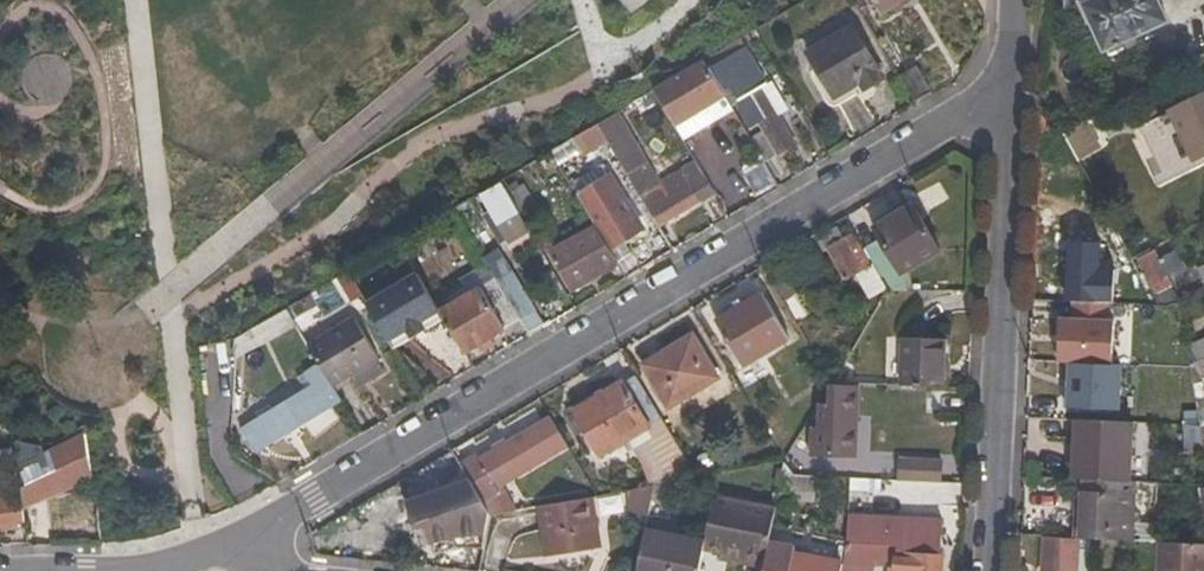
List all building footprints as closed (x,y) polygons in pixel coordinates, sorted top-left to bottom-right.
[(861,15),(875,6),(881,16),(908,0),(853,0),(861,15)] [(1064,15),(1086,5),(1096,0),(1063,0),(1064,15)] [(1086,5),(1106,48),(1165,20),(1156,0),(1096,0),(1086,5)] [(859,94),(884,79),(853,28),(808,53),(816,69),(808,74),(827,106),(846,113),(864,102),(859,94)] [(768,82),(747,48),(710,70),(727,99),(766,164),(797,145),(779,115),(762,87),(768,82)] [(661,103),(677,129),(727,99),(710,70),(705,61),(654,91),(661,103)] [(899,77),(916,106),(935,96),(917,68),(899,77)] [(1158,95),(1179,82),(1173,73),(1152,85),(1158,95)] [(789,108),(772,81),(768,82),(762,87),(779,115),(789,108)] [(637,101),(645,113),(661,103),(654,91),(637,101)] [(1203,165),(1203,96),(1139,129),(1167,184),(1203,165)] [(609,142),(661,229),(716,196),(696,163),(662,183),(620,112),(599,125),(609,142)] [(1063,134),(1078,160),(1101,147),(1086,121),(1063,134)] [(575,138),(584,156),(609,142),(599,125),(575,138)] [(545,174),(558,165),(550,152),(537,160),(545,174)] [(648,232),(610,171),(589,184),(625,245),(648,232)] [(589,184),(575,193),(593,223),(612,253),(625,245),(589,184)] [(485,216),(501,243),(528,227),(505,189),(486,201),(492,211),(485,216)] [(902,275),(940,252),(912,203),(873,226),(902,275)] [(878,309),(888,292),(847,222),(822,236),(854,291),(863,285),(878,309)] [(549,250),(573,288),(617,262),(612,253),(593,223),(549,250)] [(1101,243),(1067,242),(1064,300),(1113,302),(1114,270),(1100,269),(1101,243)] [(1155,251),(1137,261),(1159,305),(1164,306),(1174,300),(1176,299),(1168,278),(1183,271),(1175,253),(1159,260),(1155,251)] [(501,256),(487,264),(496,279),(523,323),(529,334),(542,325),(501,256)] [(344,293),(356,285),(348,272),(330,284),(335,293),(341,290),(344,293)] [(418,275),(368,305),(391,343),(409,332),(406,327),(421,318),(424,323),(442,313),(440,311),(418,275)] [(808,313),(787,277),(773,285),(795,321),(808,313)] [(442,313),(446,321),(467,356),(523,323),(496,279),(440,311),(442,313)] [(744,367),(790,340),(762,293),(717,320),(744,367)] [(287,309),(236,339),(236,358),(263,344),(296,325),(287,309)] [(409,332),(391,343),(395,351),(446,321),(442,313),(424,323),(409,332)] [(354,317),(309,345),(321,365),(335,389),(353,377),(360,388),(386,372),(379,361),(381,360),(354,317)] [(424,323),(421,318),(406,327),(409,332),(424,323)] [(669,408),(718,379),(693,337),(644,365),(669,408)] [(901,338),(900,387),(947,388),(947,379),(947,363),(948,340),(901,338)] [(1184,348),(1188,366),(1203,358),(1203,339),(1184,348)] [(1199,380),(1203,378),(1203,358),(1188,366),(1200,426),(1203,424),(1203,402),(1199,380)] [(956,378),(956,364),(947,363),(947,379),(956,378)] [(249,445),(258,452),(343,403),(335,389),(321,365),(299,377),(306,391),(246,427),(249,445)] [(696,480),(697,479),(636,374),(575,411),(602,456),(629,439),(650,427),(657,440),(636,452),(657,487),(673,484),(679,483),(696,480)] [(856,458),(859,386),(832,385),(831,407),(820,408),(820,431),(812,431),(812,456),(856,458)] [(500,487),(569,446),(552,417),(464,470),(490,515),(514,511),(500,487)] [(1081,426),(1042,425),(1040,478),(1081,480),(1118,482),(1119,453),(1090,453),(1090,462),(1081,461),(1081,426)] [(629,439),(636,452),(657,440),(650,427),(629,439)] [(78,443),(37,466),(26,443),(15,440),(21,481),(24,504),(92,468),(78,443)] [(810,458),(794,449),(784,465),(800,477),(810,458)] [(900,460),(899,482),(943,484),(943,461),(900,460)] [(896,469),(878,469),(877,480),(895,481),(896,469)] [(484,550),(490,515),(464,470),(439,485),(441,491),(404,504),(420,548),(433,543),(438,553),(458,547),(484,550)] [(680,492),(697,489),(696,480),(679,483),(680,492)] [(1133,482),(1118,482),(1081,480),(1081,508),(1081,517),(1072,517),(1071,539),(1076,540),(1133,542),(1135,495),(1132,496),(1133,482)] [(27,523),(24,504),(21,481),(0,483),(0,515),(2,525),(3,532),(15,531),(14,523),(27,523)] [(669,504),(673,484),(657,487),(654,487),(652,501),(669,504)] [(777,507),(715,495),(706,540),(705,550),(719,553),(767,561),(777,507)] [(599,548),(591,498),(540,506),(549,557),(599,548)] [(1081,508),(1072,508),(1072,517),(1081,517),(1081,508)] [(941,520),(850,515),(848,540),(844,566),(876,567),(876,560),(895,562),(895,568),(889,569),(889,570),(943,570),(944,555),(939,554),(941,520)] [(705,550),(706,540),(647,528),(639,570),(701,570),(705,550)] [(1071,539),(1045,539),(1043,570),(1075,570),(1076,540),(1071,539)] [(1163,543),(1163,570),(1202,570),(1203,544),(1163,543)] [(718,562),(765,570),(767,561),(719,553),(718,562)] [(791,570),(842,570),(843,568),(793,561),(791,570)]
